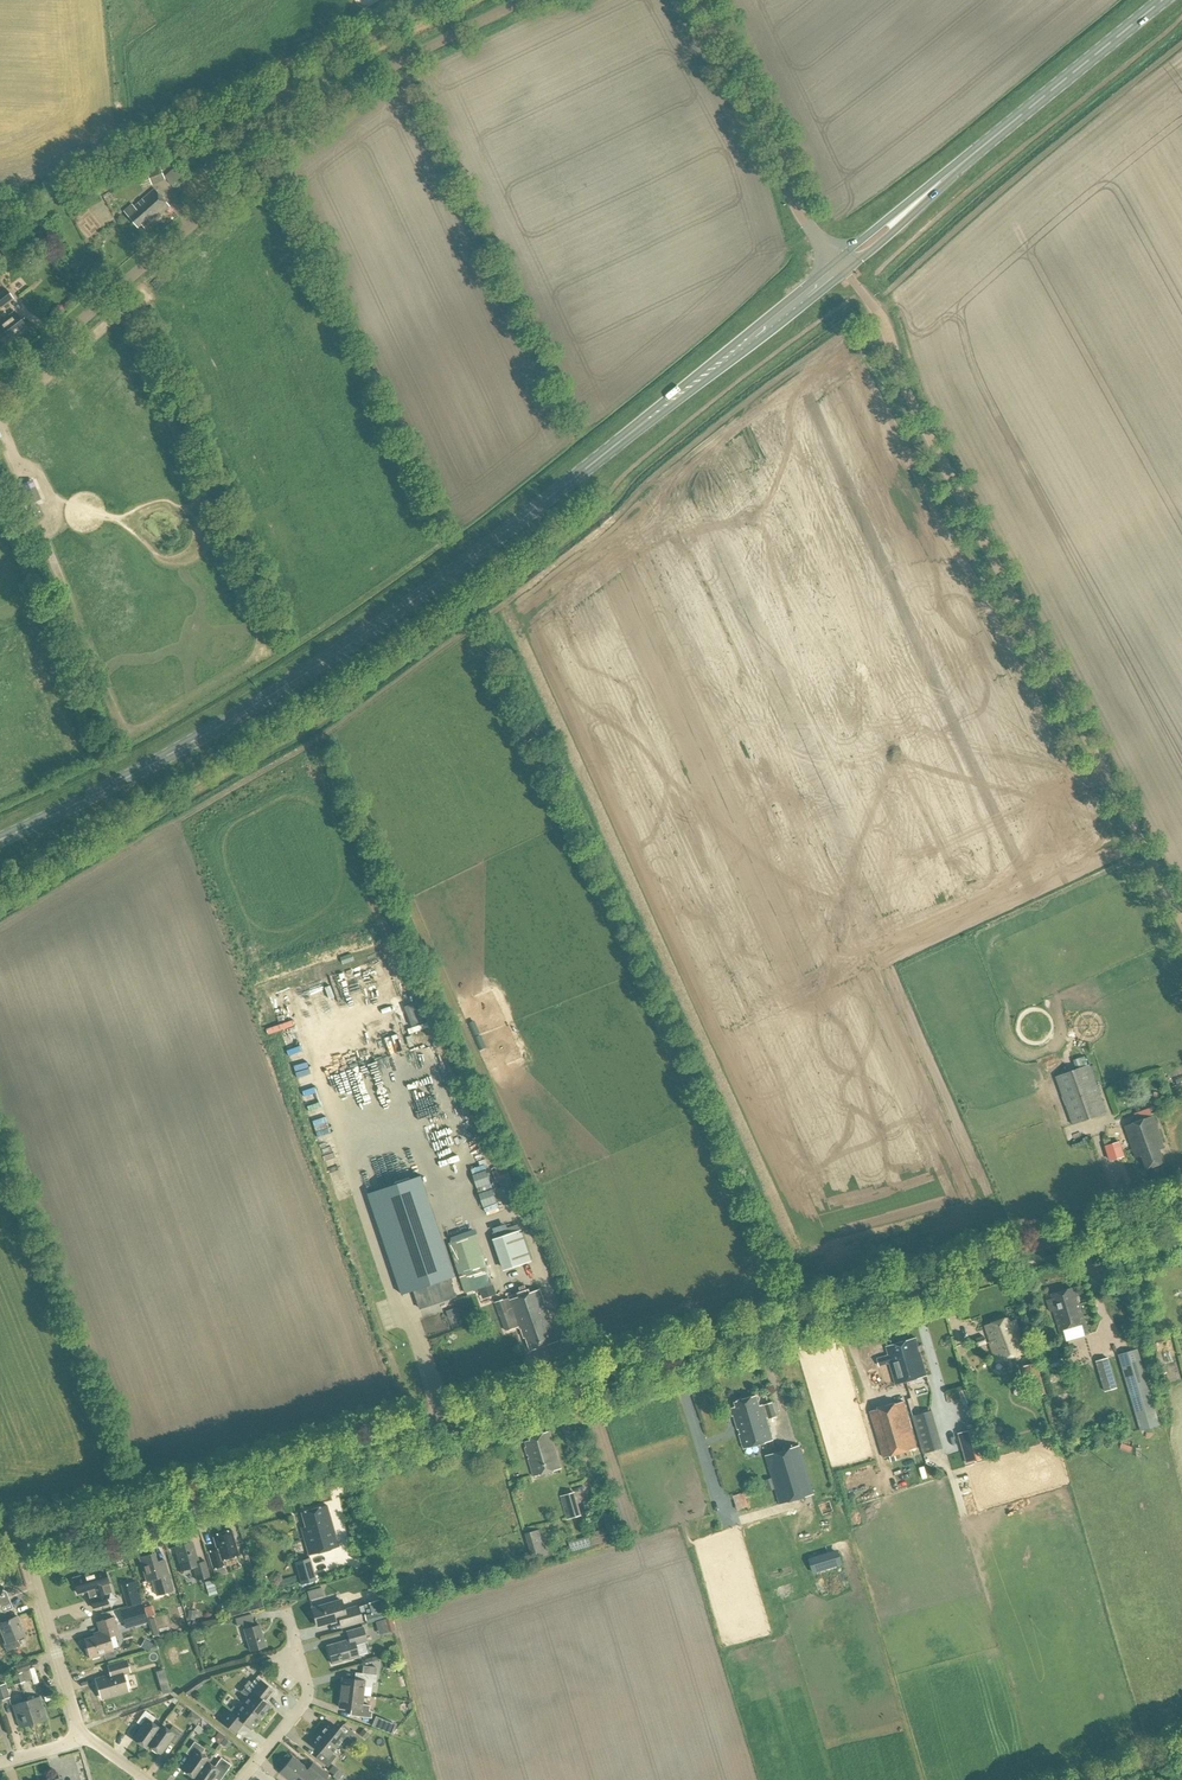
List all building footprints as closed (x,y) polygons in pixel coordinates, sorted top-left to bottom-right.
[(152,186),(166,180),(161,167),(147,173),(152,186)] [(174,168),(169,174),(171,176),(168,180),(172,186),(183,176),(178,171),(177,172),(174,168)] [(171,206),(156,190),(136,208),(134,205),(126,212),(139,227),(142,224),(146,229),(171,206)] [(3,250),(7,257),(19,250),(16,243),(3,250)] [(13,299),(4,288),(0,291),(0,309),(13,299)] [(16,312),(0,325),(0,339),(6,347),(29,329),(16,312)] [(33,477),(22,482),(30,501),(41,497),(33,477)] [(412,1026),(424,1022),(417,1003),(405,1007),(412,1026)] [(1055,1077),(1072,1124),(1105,1112),(1089,1065),(1055,1077)] [(1165,1149),(1154,1116),(1126,1126),(1137,1158),(1142,1157),(1146,1170),(1164,1163),(1160,1151),(1165,1149)] [(314,1121),(325,1163),(338,1160),(327,1117),(314,1121)] [(374,1192),(371,1193),(405,1294),(408,1293),(414,1291),(420,1309),(457,1297),(450,1278),(417,1178),(374,1192)] [(488,1207),(513,1199),(511,1191),(485,1198),(488,1207)] [(522,1230),(493,1239),(504,1271),(532,1261),(522,1230)] [(476,1234),(449,1244),(466,1294),(480,1289),(493,1285),(486,1266),(477,1239),(476,1234)] [(480,1289),(483,1299),(497,1294),(494,1284),(493,1285),(480,1289)] [(526,1336),(531,1350),(558,1340),(540,1289),(498,1304),(507,1330),(519,1326),(520,1327),(521,1327),(525,1337),(526,1336)] [(1050,1312),(1053,1311),(1059,1331),(1085,1324),(1076,1292),(1072,1293),(1071,1289),(1052,1294),(1053,1298),(1047,1300),(1050,1312)] [(446,1311),(449,1318),(460,1314),(457,1307),(446,1311)] [(1009,1322),(1007,1317),(985,1325),(991,1342),(989,1342),(997,1363),(1024,1353),(1016,1330),(1018,1329),(1015,1320),(1009,1322)] [(984,1335),(976,1338),(979,1347),(987,1344),(984,1335)] [(926,1375),(915,1338),(886,1346),(889,1355),(877,1359),(879,1365),(889,1362),(895,1383),(926,1375)] [(1141,1430),(1160,1425),(1137,1350),(1118,1355),(1141,1430)] [(1105,1391),(1117,1388),(1109,1357),(1096,1361),(1105,1391)] [(1032,1396),(1046,1392),(1037,1363),(1024,1366),(1032,1396)] [(1053,1374),(1053,1382),(1063,1382),(1063,1373),(1053,1374)] [(732,1416),(734,1415),(745,1448),(774,1439),(763,1405),(760,1406),(756,1395),(735,1402),(736,1406),(730,1408),(732,1416)] [(917,1447),(912,1429),(904,1401),(870,1411),(883,1457),(917,1447)] [(765,1405),(769,1419),(776,1417),(772,1403),(765,1405)] [(932,1411),(911,1417),(923,1455),(942,1449),(932,1411)] [(966,1464),(988,1458),(978,1427),(957,1434),(966,1464)] [(561,1469),(550,1431),(530,1437),(531,1440),(526,1442),(527,1447),(525,1447),(534,1477),(561,1469)] [(1123,1444),(1122,1450),(1133,1453),(1134,1446),(1123,1444)] [(814,1494),(800,1445),(765,1455),(779,1504),(814,1494)] [(875,1485),(882,1484),(879,1471),(872,1473),(875,1485)] [(775,1489),(771,1478),(765,1480),(769,1491),(775,1489)] [(574,1493),(559,1497),(566,1520),(581,1516),(574,1493)] [(733,1496),(738,1511),(748,1507),(744,1493),(733,1496)] [(326,1505),(324,1506),(301,1512),(305,1527),(301,1528),(309,1555),(338,1547),(326,1505)] [(540,1529),(525,1533),(532,1559),(547,1555),(540,1529)] [(217,1549),(208,1552),(213,1569),(215,1576),(225,1573),(223,1566),(221,1560),(238,1555),(231,1530),(213,1535),(217,1549)] [(590,1539),(571,1544),(574,1552),(592,1547),(590,1539)] [(197,1563),(191,1542),(175,1546),(182,1570),(193,1567),(197,1580),(209,1576),(205,1561),(197,1563)] [(146,1581),(151,1579),(156,1596),(173,1591),(163,1559),(156,1561),(154,1552),(139,1557),(146,1581)] [(316,1579),(309,1557),(293,1562),(300,1584),(316,1579)] [(77,1593),(89,1590),(91,1598),(90,1598),(93,1608),(107,1604),(104,1592),(110,1590),(104,1569),(73,1578),(77,1593)] [(214,1586),(212,1579),(205,1581),(207,1588),(214,1586)] [(138,1600),(133,1580),(121,1584),(126,1603),(138,1600)] [(207,1589),(210,1596),(217,1594),(215,1587),(207,1589)] [(316,1626),(324,1624),(339,1619),(341,1627),(361,1621),(360,1617),(357,1606),(343,1610),(341,1600),(311,1608),(316,1626)] [(357,1606),(360,1617),(364,1616),(365,1620),(383,1615),(378,1600),(357,1606)] [(121,1609),(119,1609),(122,1622),(135,1618),(137,1624),(145,1621),(140,1603),(132,1605),(121,1609)] [(148,1618),(156,1616),(154,1606),(146,1607),(148,1618)] [(0,1613),(0,1630),(5,1642),(3,1643),(7,1651),(20,1646),(17,1638),(24,1635),(21,1628),(22,1628),(17,1616),(6,1620),(3,1612),(0,1613)] [(254,1626),(251,1614),(235,1618),(237,1625),(242,1624),(250,1651),(265,1646),(259,1624),(254,1626)] [(89,1658),(104,1654),(105,1659),(115,1656),(109,1637),(118,1634),(113,1617),(96,1622),(100,1634),(86,1638),(89,1646),(86,1647),(89,1658)] [(392,1617),(384,1619),(388,1632),(395,1630),(392,1617)] [(154,1618),(149,1619),(154,1636),(159,1635),(154,1618)] [(366,1641),(362,1627),(346,1631),(348,1639),(327,1646),(332,1664),(358,1656),(355,1644),(366,1641)] [(196,1642),(204,1640),(201,1632),(194,1634),(196,1642)] [(144,1639),(141,1646),(150,1651),(153,1644),(144,1639)] [(393,1667),(391,1659),(384,1660),(386,1669),(393,1667)] [(33,1677),(30,1668),(27,1661),(15,1666),(18,1673),(11,1675),(14,1684),(33,1677)] [(122,1673),(129,1671),(126,1661),(108,1666),(111,1675),(96,1680),(101,1697),(127,1690),(122,1673)] [(165,1668),(157,1670),(164,1693),(171,1691),(172,1690),(165,1668)] [(340,1693),(362,1695),(363,1686),(371,1687),(372,1682),(375,1682),(375,1675),(358,1673),(357,1680),(342,1678),(340,1693)] [(183,1691),(186,1695),(204,1682),(210,1680),(209,1676),(202,1678),(183,1691)] [(290,1690),(296,1681),(288,1676),(282,1685),(290,1690)] [(248,1698),(243,1704),(259,1717),(269,1706),(259,1698),(264,1693),(248,1680),(239,1691),(248,1698)] [(5,1683),(0,1684),(0,1700),(10,1697),(5,1683)] [(362,1695),(340,1693),(339,1707),(354,1709),(353,1716),(370,1718),(371,1711),(368,1711),(369,1705),(361,1704),(362,1695)] [(39,1696),(26,1700),(33,1724),(46,1720),(39,1696)] [(33,1724),(26,1700),(13,1705),(20,1728),(33,1724)] [(259,1717),(243,1704),(238,1710),(233,1706),(220,1721),(234,1733),(242,1722),(250,1729),(259,1717)] [(145,1748),(147,1745),(159,1728),(159,1727),(152,1722),(155,1718),(145,1710),(136,1722),(142,1726),(133,1739),(145,1748)] [(198,1716),(192,1723),(196,1725),(201,1718),(198,1716)] [(387,1729),(388,1726),(390,1722),(375,1716),(371,1726),(386,1732),(387,1729)] [(329,1721),(320,1733),(336,1746),(345,1735),(350,1739),(354,1733),(343,1724),(338,1729),(329,1721)] [(147,1745),(159,1754),(168,1741),(174,1745),(183,1733),(172,1726),(169,1730),(161,1724),(159,1727),(159,1728),(147,1745)] [(363,1728),(359,1734),(365,1739),(369,1733),(363,1728)] [(336,1746),(320,1733),(310,1744),(320,1752),(315,1757),(327,1767),(335,1756),(331,1753),(336,1746)] [(225,1738),(221,1743),(227,1748),(231,1743),(225,1738)] [(206,1761),(207,1761),(209,1758),(201,1753),(204,1748),(194,1741),(185,1753),(191,1757),(182,1770),(193,1778),(194,1779),(206,1761)] [(227,1769),(231,1764),(221,1757),(217,1762),(214,1767),(207,1761),(206,1761),(194,1779),(193,1778),(192,1779),(211,1779),(213,1777),(217,1779),(220,1779),(227,1769)] [(315,1778),(318,1779),(323,1779),(327,1776),(312,1763),(307,1770),(292,1757),(280,1772),(290,1779),(314,1779),(315,1778)] [(328,1770),(333,1775),(332,1776),(337,1779),(339,1779),(341,1778),(340,1777),(343,1773),(333,1764),(328,1770)]
